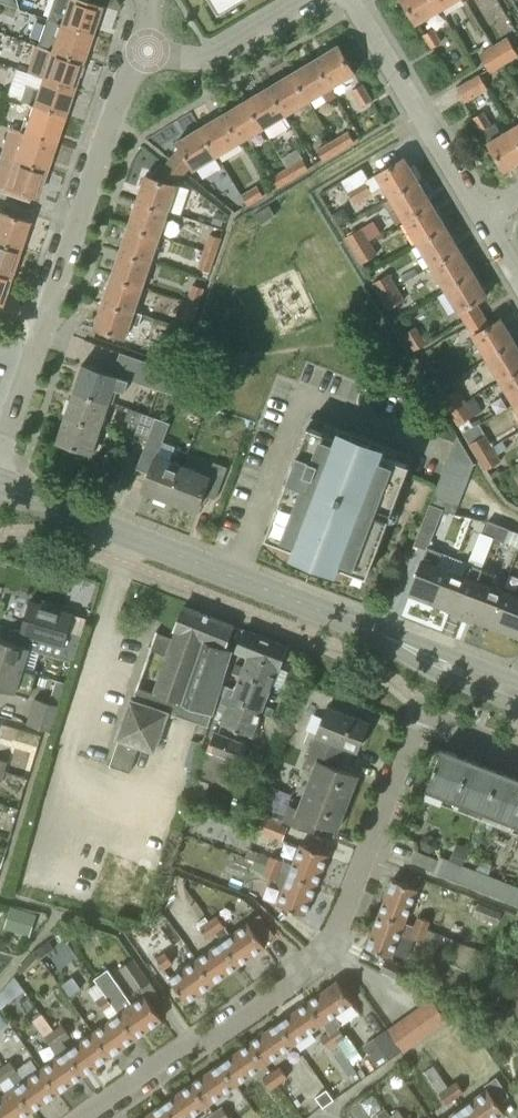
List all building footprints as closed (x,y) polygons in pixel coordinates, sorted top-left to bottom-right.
[(16,0),(0,0),(0,1),(18,8),(16,0)] [(60,21),(90,31),(99,5),(85,0),(67,0),(60,21)] [(435,0),(403,0),(416,22),(440,8),(435,0)] [(90,31),(60,21),(48,17),(42,35),(54,39),(51,48),(80,57),(88,32),(90,33),(90,31)] [(431,48),(442,41),(434,28),(423,34),(431,48)] [(507,37),(493,45),(499,54),(513,46),(507,37)] [(80,57),(51,48),(39,43),(30,72),(42,76),(72,86),(81,59),(79,59),(80,57)] [(315,58),(331,85),(355,71),(339,44),(315,58)] [(499,54),(493,45),(479,54),(485,63),(499,54)] [(513,46),(499,54),(504,63),(517,55),(517,53),(513,46)] [(504,63),(499,54),(485,63),(490,72),(504,63)] [(331,85),(315,58),(292,72),(309,99),(331,85)] [(309,99),(292,72),(270,86),(286,113),(309,99)] [(465,102),(488,88),(479,73),(456,87),(465,102)] [(42,76),(38,88),(27,84),(22,99),(33,103),(61,113),(70,87),(72,88),(72,86),(42,76)] [(361,106),(372,99),(363,83),(351,90),(361,106)] [(270,86),(247,99),(263,126),(286,113),(270,86)] [(263,126),(247,99),(224,113),(240,140),(263,126)] [(33,103),(24,130),(54,141),(63,114),(61,113),(33,103)] [(499,136),(484,111),(473,117),(480,131),(482,130),(505,169),(517,161),(517,138),(512,128),(499,136)] [(224,113),(201,127),(217,154),(240,140),(224,113)] [(24,130),(8,125),(0,150),(0,156),(44,170),(45,168),(43,168),(52,141),(54,142),(54,141),(24,130)] [(181,147),(168,162),(182,173),(191,163),(194,168),(217,154),(201,127),(178,141),(181,147)] [(333,139),(339,151),(355,141),(348,130),(333,139)] [(339,151),(333,139),(317,149),(324,160),(339,151)] [(0,156),(0,192),(27,201),(29,194),(35,197),(44,170),(0,156)] [(288,166),(294,177),(309,169),(302,157),(288,166)] [(377,173),(365,180),(348,190),(355,203),(373,192),(372,191),(384,184),(391,196),(418,180),(404,157),(377,173)] [(147,174),(138,200),(167,210),(176,184),(174,183),(182,173),(168,162),(155,177),(147,174)] [(294,177),(288,166),(272,176),(277,187),(294,177)] [(341,180),(346,189),(367,176),(362,168),(341,180)] [(432,203),(418,180),(391,196),(405,219),(432,203)] [(242,194),(248,205),(264,195),(257,185),(242,194)] [(167,210),(138,200),(130,225),(159,235),(167,210)] [(432,203),(405,219),(418,242),(445,226),(432,203)] [(255,213),(261,223),(276,215),(269,204),(255,213)] [(221,224),(225,213),(217,210),(213,222),(221,224)] [(18,248),(27,220),(0,211),(0,242),(18,248)] [(130,225),(121,250),(150,260),(159,235),(130,225)] [(459,249),(445,226),(418,242),(432,265),(459,249)] [(353,250),(370,240),(362,227),(345,237),(353,250)] [(209,233),(204,250),(216,254),(221,237),(209,233)] [(370,240),(353,250),(361,263),(378,253),(370,240)] [(0,242),(0,274),(8,277),(9,274),(7,274),(16,248),(18,248),(0,242)] [(459,249),(432,265),(446,288),(473,271),(459,249)] [(121,250),(112,276),(142,285),(150,260),(121,250)] [(216,254),(204,250),(198,267),(210,271),(216,254)] [(473,271),(446,288),(460,311),(467,322),(482,313),(475,302),(487,295),(473,271)] [(380,296),(397,286),(389,272),(372,282),(380,296)] [(8,277),(0,274),(0,302),(8,277)] [(104,300),(104,301),(133,311),(142,285),(112,276),(104,300)] [(186,301),(199,304),(204,287),(192,284),(186,301)] [(404,299),(397,286),(380,296),(388,309),(404,299)] [(133,311),(104,301),(95,327),(125,337),(133,311)] [(199,304),(186,301),(181,318),(193,322),(199,304)] [(482,313),(467,322),(474,334),(488,357),(515,341),(500,318),(489,325),(482,313)] [(169,346),(183,351),(190,330),(176,325),(169,346)] [(404,332),(414,350),(426,342),(416,325),(404,332)] [(488,357),(501,380),(517,370),(517,347),(515,341),(488,357)] [(118,366),(140,374),(137,382),(174,396),(182,373),(124,352),(118,366)] [(83,364),(74,390),(109,401),(113,388),(125,392),(129,379),(83,364)] [(501,380),(515,403),(517,401),(517,370),(501,380)] [(449,411),(466,401),(458,388),(441,398),(449,411)] [(109,401),(74,390),(66,414),(100,426),(109,401)] [(466,401),(449,411),(457,425),(474,414),(466,401)] [(148,438),(149,436),(155,417),(155,416),(129,407),(125,420),(126,420),(123,428),(128,430),(127,431),(148,438)] [(100,426),(66,414),(57,441),(91,452),(100,426)] [(149,436),(163,441),(170,423),(155,417),(149,436)] [(311,417),(265,536),(366,576),(413,456),(311,417)] [(477,457),(494,447),(485,433),(469,444),(477,457)] [(149,436),(148,438),(136,468),(149,473),(143,490),(170,500),(183,465),(167,459),(171,450),(161,446),(163,441),(149,436)] [(444,466),(470,476),(475,463),(458,436),(457,436),(444,466)] [(116,447),(111,459),(129,465),(133,452),(116,447)] [(494,447),(477,457),(485,470),(502,460),(494,447)] [(183,465),(170,500),(197,511),(204,494),(216,498),(228,467),(213,461),(208,474),(183,465)] [(470,476),(444,466),(440,478),(465,488),(470,476)] [(465,488),(440,478),(435,490),(460,500),(465,488)] [(460,500),(435,490),(430,503),(444,509),(456,514),(457,508),(460,500)] [(494,538),(500,524),(488,520),(483,533),(494,538)] [(510,528),(500,524),(494,538),(505,542),(510,528)] [(420,528),(413,544),(427,550),(428,547),(433,534),(420,528)] [(423,559),(410,592),(436,602),(449,569),(437,564),(442,552),(428,547),(427,550),(424,559),(423,559)] [(464,574),(449,569),(436,602),(453,608),(452,611),(464,616),(482,568),(468,563),(464,574)] [(482,568),(464,616),(475,620),(475,618),(495,625),(508,591),(492,585),(496,573),(482,568)] [(508,591),(495,625),(517,634),(517,595),(508,591)] [(30,601),(21,630),(20,634),(43,641),(39,651),(58,657),(73,661),(81,636),(68,633),(74,614),(30,601)] [(133,700),(131,699),(117,737),(120,738),(111,765),(130,771),(139,745),(155,750),(168,712),(208,726),(232,648),(224,645),(232,623),(181,605),(174,628),(173,630),(175,631),(171,641),(160,637),(155,649),(149,645),(148,647),(167,657),(155,693),(138,688),(139,685),(138,684),(133,700)] [(33,672),(39,651),(43,641),(20,634),(21,630),(14,628),(10,641),(0,638),(0,662),(33,672)] [(243,672),(271,683),(285,644),(243,628),(235,650),(250,655),(246,666),(236,662),(232,671),(242,675),(243,672)] [(0,662),(0,688),(27,696),(34,673),(33,673),(33,672),(0,662)] [(243,672),(242,675),(237,689),(227,685),(223,693),(261,708),(271,683),(243,672)] [(39,693),(62,699),(67,680),(44,674),(39,693)] [(260,712),(261,708),(223,693),(220,702),(230,706),(224,723),(251,734),(260,712)] [(34,698),(26,723),(51,731),(59,705),(34,698)] [(317,734),(313,745),(342,756),(346,745),(357,750),(369,721),(327,704),(316,733),(317,734)] [(207,750),(241,763),(248,745),(215,731),(207,750)] [(189,753),(199,756),(202,748),(203,744),(193,741),(189,753)] [(342,756),(313,745),(307,759),(316,763),(307,785),(348,801),(358,774),(337,766),(342,756)] [(486,807),(500,772),(441,749),(427,784),(486,807)] [(227,785),(236,763),(205,751),(196,774),(227,785)] [(500,772),(486,807),(517,820),(517,779),(500,772)] [(307,785),(299,808),(290,805),(284,820),(289,822),(313,831),(317,820),(337,828),(348,801),(307,785)] [(291,794),(271,786),(263,806),(267,808),(284,814),(291,794)] [(264,817),(259,831),(283,840),(288,826),(264,817)] [(437,846),(436,837),(428,833),(421,839),(422,848),(430,851),(437,846)] [(289,873),(317,884),(329,853),(301,842),(299,846),(289,873)] [(434,870),(439,858),(416,849),(411,861),(434,870)] [(266,864),(280,870),(284,860),(270,854),(266,864)] [(440,855),(439,858),(434,870),(434,871),(457,881),(464,864),(440,855)] [(280,870),(266,864),(262,874),(276,880),(276,881),(279,885),(282,890),(277,903),(289,908),(305,914),(317,884),(289,873),(280,870)] [(464,864),(457,881),(515,904),(517,895),(517,885),(464,864)] [(393,878),(379,912),(404,921),(410,907),(418,888),(393,878)] [(497,922),(501,910),(478,901),(474,913),(497,922)] [(11,905),(4,927),(29,935),(36,912),(11,905)] [(379,912),(366,946),(391,955),(404,921),(379,912)] [(217,914),(208,920),(216,932),(225,926),(217,914)] [(420,916),(416,926),(426,930),(430,920),(420,916)] [(216,932),(208,920),(199,926),(208,938),(216,932)] [(230,934),(225,926),(216,932),(222,940),(239,964),(265,946),(248,922),(230,934)] [(412,935),(416,937),(422,939),(422,941),(438,947),(442,936),(426,930),(416,926),(412,935)] [(55,948),(50,940),(36,949),(41,957),(55,948)] [(239,964),(222,940),(196,959),(213,982),(239,964)] [(157,960),(164,971),(173,965),(166,954),(157,960)] [(119,967),(135,991),(140,987),(150,980),(133,957),(119,967)] [(410,969),(387,958),(381,970),(404,981),(410,969)] [(213,982),(196,959),(170,977),(171,980),(186,1001),(213,982)] [(145,994),(132,1004),(108,969),(95,979),(119,1013),(136,1037),(162,1019),(145,994)] [(340,1024),(334,1014),(352,1001),(338,980),(308,1001),(323,1022),(337,1042),(349,1059),(356,1054),(338,1026),(340,1024)] [(96,1003),(104,1015),(112,1009),(104,997),(96,1003)] [(448,1020),(432,997),(421,1005),(437,1028),(448,1020)] [(308,1001),(279,1021),(294,1043),(310,1031),(311,1030),(323,1022),(308,1001)] [(437,1028),(421,1005),(410,1013),(426,1036),(437,1028)] [(119,1013),(93,1031),(110,1055),(136,1037),(119,1013)] [(426,1036),(410,1013),(399,1020),(415,1044),(426,1036)] [(415,1044),(399,1020),(388,1028),(402,1048),(404,1051),(415,1044)] [(279,1021),(250,1042),(265,1063),(294,1043),(279,1021)] [(71,1035),(62,1024),(55,1029),(63,1041),(71,1035)] [(44,1037),(52,1049),(62,1042),(53,1030),(44,1037)] [(93,1031),(67,1050),(84,1074),(110,1055),(93,1031)] [(321,1038),(328,1049),(337,1042),(330,1032),(321,1038)] [(363,1048),(376,1067),(399,1051),(386,1032),(363,1048)] [(250,1042),(221,1062),(236,1083),(265,1063),(250,1042)] [(67,1050),(41,1068),(58,1092),(84,1074),(67,1050)] [(11,1060),(2,1066),(32,1110),(58,1092),(41,1068),(24,1080),(11,1060)] [(221,1062),(192,1083),(207,1104),(236,1083),(221,1062)] [(439,1092),(447,1086),(433,1065),(424,1071),(439,1092)] [(7,1092),(0,1097),(0,1117),(21,1117),(32,1110),(2,1066),(0,1068),(0,1082),(7,1092)] [(279,1083),(281,1086),(290,1079),(282,1068),(273,1074),(279,1083)] [(271,1089),(279,1083),(273,1074),(264,1080),(271,1089)] [(488,1087),(461,1106),(470,1117),(495,1117),(505,1111),(498,1102),(509,1094),(496,1076),(485,1084),(488,1087)] [(456,1080),(447,1086),(456,1098),(464,1092),(456,1080)] [(192,1083),(163,1103),(173,1117),(187,1117),(207,1104),(192,1083)] [(456,1098),(447,1086),(439,1092),(447,1104),(456,1098)] [(334,1098),(326,1087),(315,1095),(322,1106),(334,1098)] [(142,1117),(173,1117),(163,1103),(142,1117)] [(461,1106),(444,1117),(470,1117),(461,1106)] [(215,1115),(217,1117),(229,1117),(223,1109),(215,1115)]
